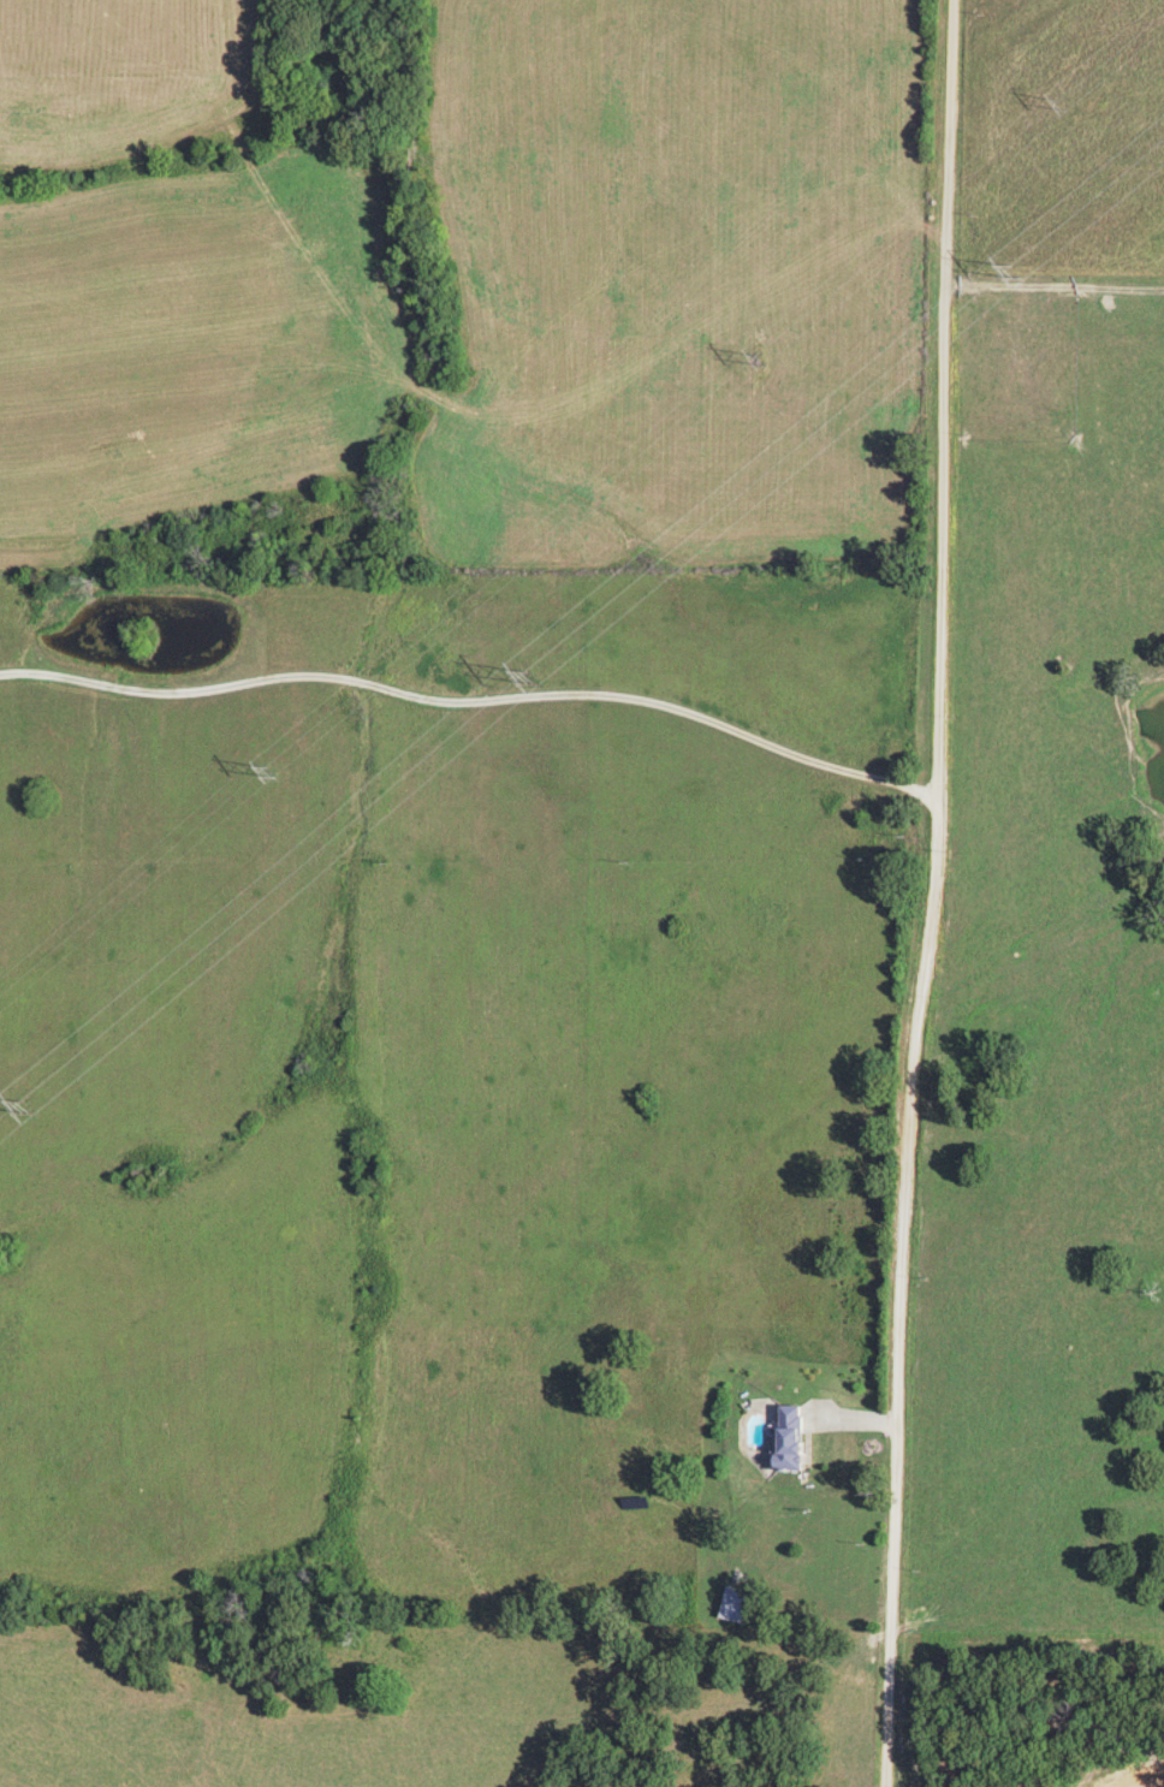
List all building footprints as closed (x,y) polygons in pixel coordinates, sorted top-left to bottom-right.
[(803,1406),(781,1406),(780,1470),(802,1470),(803,1406)] [(720,1618),(745,1625),(753,1597),(727,1590),(720,1618)]
